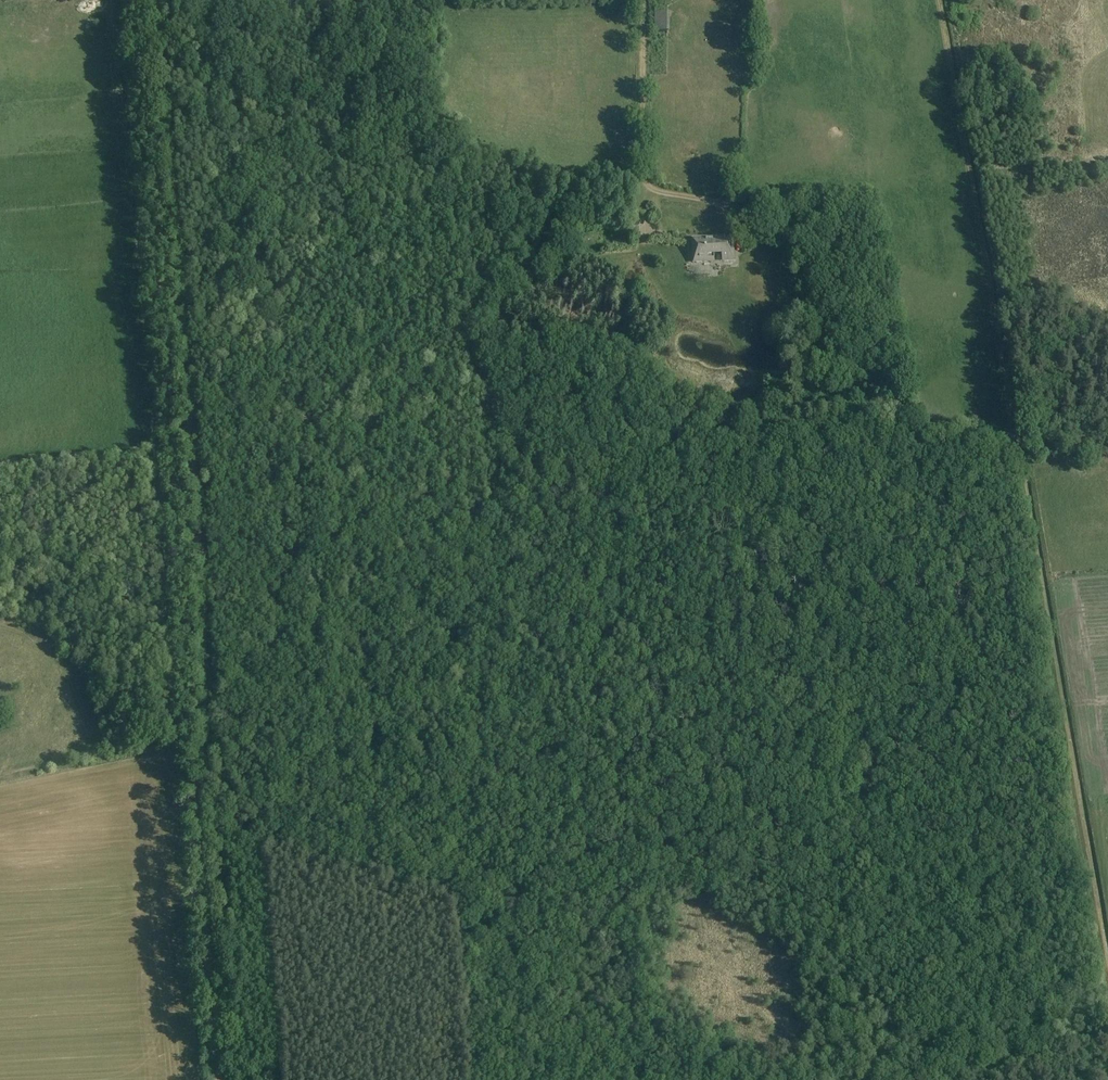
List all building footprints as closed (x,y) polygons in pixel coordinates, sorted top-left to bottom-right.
[(656,32),(667,32),(667,12),(655,12),(656,32)] [(742,216),(743,233),(758,232),(758,216),(742,216)] [(618,224),(618,235),(639,234),(638,222),(618,224)] [(693,240),(694,261),(713,260),(715,260),(714,256),(722,255),(722,259),(723,259),(733,259),(732,238),(693,240)]
